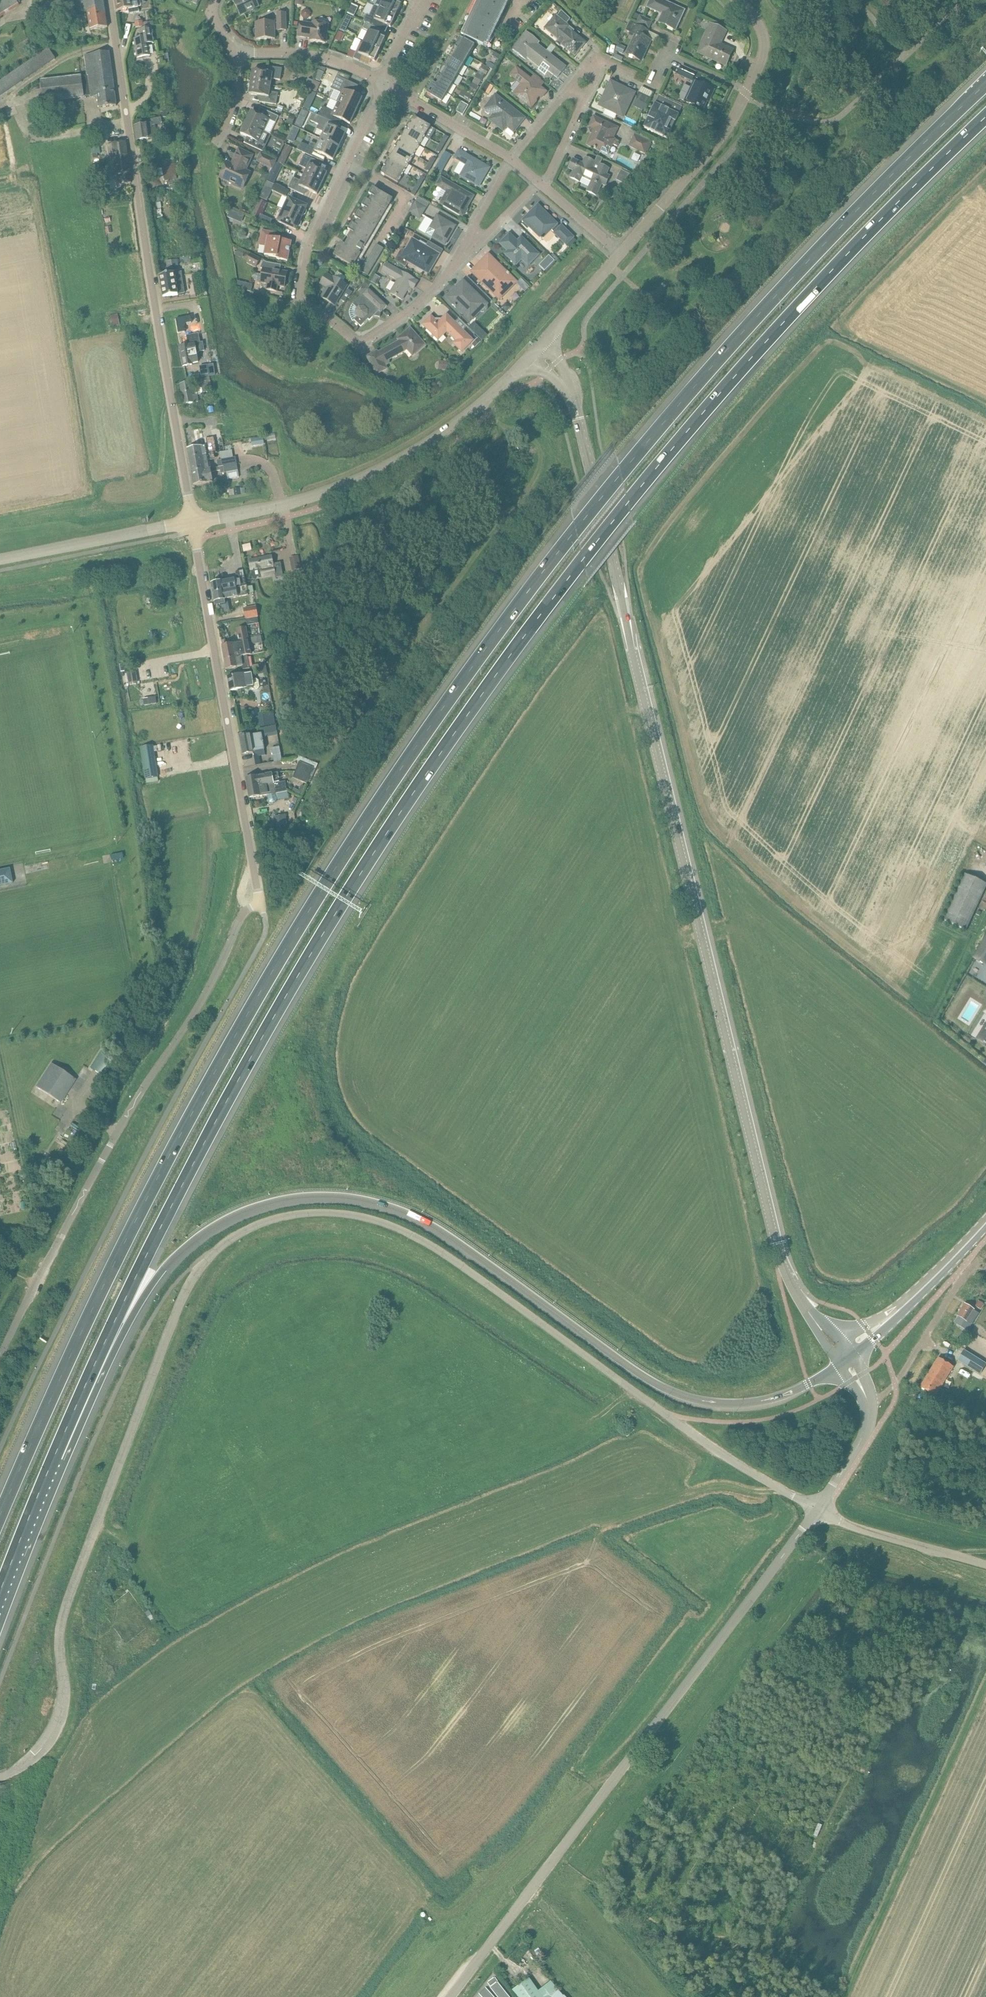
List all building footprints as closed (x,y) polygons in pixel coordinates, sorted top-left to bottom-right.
[(0,3),(0,20),(20,7),(19,5),(21,3),(19,0),(5,0),(0,3)] [(72,17),(76,17),(73,0),(71,0),(47,4),(49,21),(72,17)] [(79,8),(77,9),(78,14),(88,12),(91,30),(108,27),(106,20),(105,8),(103,0),(78,0),(79,8)] [(117,11),(139,7),(138,0),(115,0),(117,11)] [(233,0),(241,16),(259,7),(256,0),(234,0),(233,0)] [(397,0),(377,0),(374,6),(380,8),(396,16),(402,5),(396,2),(397,0)] [(464,37),(484,47),(506,0),(482,0),(464,37)] [(675,30),(684,11),(662,0),(650,0),(646,7),(664,16),(661,23),(658,22),(675,30)] [(396,16),(380,8),(375,19),(373,18),(370,24),(375,27),(378,21),(391,27),(396,16)] [(301,12),(301,15),(303,19),(307,19),(310,17),(311,13),(308,10),(304,9),(301,12)] [(559,40),(556,43),(560,47),(561,45),(575,56),(586,43),(573,32),(572,33),(569,30),(571,27),(566,24),(570,19),(562,11),(557,17),(555,15),(545,29),(559,40)] [(275,23),(266,23),(256,23),(256,39),(275,39),(275,30),(278,30),(278,31),(286,30),(286,20),(286,13),(277,14),(278,24),(275,24),(275,23)] [(631,20),(637,22),(637,23),(649,29),(652,22),(640,16),(634,13),(631,20)] [(301,23),(300,26),(299,36),(311,38),(310,41),(325,43),(328,25),(313,22),(313,25),(301,23)] [(636,36),(632,45),(627,54),(640,60),(646,49),(647,49),(651,41),(646,38),(649,31),(630,22),(626,31),(636,36)] [(364,42),(380,50),(386,39),(373,33),(375,27),(370,24),(366,23),(363,29),(369,31),(364,42)] [(726,32),(711,25),(698,53),(718,62),(719,60),(726,63),(725,65),(726,65),(733,50),(716,43),(722,31),(726,33),(726,32)] [(151,28),(150,28),(140,30),(141,38),(134,39),(137,58),(150,56),(148,43),(153,43),(151,28)] [(338,31),(335,40),(341,43),(345,34),(338,31)] [(540,68),(538,70),(545,75),(549,71),(557,78),(566,67),(550,55),(552,53),(548,49),(546,51),(537,45),(539,42),(526,32),(513,49),(526,60),(527,58),(540,68)] [(460,38),(455,48),(469,56),(475,47),(460,38)] [(28,51),(35,47),(31,40),(25,44),(28,51)] [(380,50),(364,42),(359,53),(357,52),(354,58),(360,61),(362,55),(375,61),(380,50)] [(618,44),(615,51),(623,54),(626,47),(618,44)] [(469,56),(455,48),(449,57),(464,65),(469,56)] [(55,59),(48,49),(0,82),(0,97),(22,82),(55,59)] [(116,106),(109,52),(85,56),(88,76),(41,82),(43,102),(90,95),(91,97),(98,96),(99,108),(116,106)] [(449,57),(444,66),(458,75),(464,65),(449,57)] [(253,71),(251,83),(271,86),(272,79),(280,80),(282,69),(266,66),(265,67),(266,67),(265,73),(253,71)] [(458,75),(444,66),(438,76),(453,84),(458,75)] [(327,69),(321,67),(319,70),(315,80),(320,82),(324,73),(327,69)] [(682,67),(678,75),(692,81),(696,73),(682,67)] [(539,96),(540,97),(541,98),(542,97),(546,92),(538,86),(517,68),(511,75),(522,84),(514,94),(520,99),(520,101),(521,103),(523,103),(525,103),(531,108),(536,102),(536,101),(536,100),(539,96)] [(672,71),(668,79),(673,81),(677,73),(672,71)] [(333,85),(331,89),(334,90),(341,93),(342,96),(338,103),(356,111),(362,99),(354,95),(349,93),(348,90),(352,83),(348,81),(350,77),(348,76),(346,75),(344,75),(343,74),(341,73),(339,72),(337,76),(333,85)] [(438,76),(433,85),(447,93),(453,84),(438,76)] [(310,90),(310,89),(314,82),(308,79),(304,87),(310,90)] [(314,80),(314,82),(310,89),(316,92),(320,83),(314,80)] [(685,101),(694,105),(703,110),(709,96),(711,97),(714,90),(694,81),(691,88),(685,101)] [(601,107),(621,116),(624,115),(634,95),(633,92),(626,89),(623,90),(621,88),(620,85),(612,82),(610,83),(606,90),(607,93),(606,96),(603,97),(600,104),(601,107)] [(271,86),(251,83),(249,94),(262,96),(261,102),(260,102),(277,105),(278,93),(270,92),(271,86)] [(487,83),(482,91),(488,94),(493,86),(487,83)] [(447,93),(433,85),(427,95),(442,103),(447,93)] [(637,98),(638,101),(647,105),(650,98),(639,93),(637,98)] [(495,95),(490,101),(484,109),(493,116),(489,120),(503,131),(507,127),(514,132),(525,118),(495,95)] [(461,102),(461,103),(456,111),(462,115),(467,106),(467,105),(461,102)] [(318,116),(329,121),(333,123),(335,117),(350,124),(356,111),(338,103),(335,110),(332,111),(323,107),(318,116)] [(663,136),(670,122),(674,113),(655,104),(644,127),(663,136)] [(279,117),(270,113),(261,108),(258,114),(252,111),(246,123),(263,131),(268,120),(276,123),(279,117)] [(157,137),(155,125),(162,124),(161,118),(168,117),(167,112),(160,113),(161,118),(142,121),(142,125),(135,126),(137,140),(157,137)] [(329,121),(318,116),(314,114),(311,121),(319,125),(317,129),(324,133),(321,139),(339,148),(345,135),(326,126),(328,121),(329,121)] [(289,115),(287,123),(292,125),(295,117),(289,115)] [(590,146),(592,147),(608,155),(613,145),(617,147),(620,141),(613,138),(618,128),(594,116),(589,127),(591,128),(590,129),(592,132),(593,133),(588,142),(590,146)] [(425,137),(431,127),(414,117),(410,124),(411,125),(409,127),(425,137)] [(263,131),(246,123),(241,134),(247,137),(244,143),(262,152),(266,145),(258,142),(263,131)] [(425,137),(409,127),(408,130),(407,130),(403,136),(420,146),(425,137)] [(445,135),(440,145),(443,147),(449,138),(445,135)] [(399,146),(414,155),(420,146),(403,136),(399,143),(400,143),(399,146)] [(629,146),(645,153),(650,143),(634,136),(629,146)] [(333,160),(339,148),(321,139),(318,145),(311,142),(309,146),(301,143),(297,150),(312,157),(313,157),(312,156),(314,151),(333,160)] [(118,185),(121,184),(131,183),(125,142),(108,144),(112,177),(117,176),(118,185)] [(99,146),(91,148),(91,149),(87,150),(88,155),(92,155),(93,159),(98,158),(98,154),(101,154),(99,146)] [(414,155),(399,146),(397,149),(396,148),(392,155),(409,165),(414,155)] [(220,178),(229,182),(232,184),(232,185),(241,189),(242,188),(243,189),(250,173),(246,171),(253,156),(239,149),(232,164),(227,162),(220,178)] [(490,168),(459,150),(454,158),(466,165),(460,176),(479,187),(490,168)] [(257,162),(273,169),(276,161),(261,154),(257,162)] [(307,169),(304,175),(322,184),(327,173),(316,168),(318,162),(319,163),(319,162),(304,155),(299,166),(307,169)] [(409,165),(392,155),(388,161),(389,162),(388,165),(404,174),(409,165)] [(605,186),(610,177),(610,176),(606,175),(609,169),(586,158),(583,163),(573,159),(569,168),(574,171),(570,178),(580,182),(583,175),(592,180),(587,191),(596,196),(602,184),(605,186)] [(274,183),(282,166),(276,163),(268,180),(274,183)] [(440,163),(438,168),(437,170),(441,172),(442,170),(442,171),(445,166),(440,163)] [(404,174),(388,165),(386,168),(385,167),(381,174),(398,184),(404,174)] [(176,167),(163,168),(163,175),(177,174),(176,167)] [(616,180),(622,183),(630,174),(621,170),(616,180)] [(264,171),(260,180),(266,182),(270,174),(264,171)] [(317,195),(322,184),(304,175),(301,181),(293,178),(288,188),(304,195),(303,194),(306,189),(317,195)] [(466,208),(469,203),(473,197),(441,179),(437,186),(448,192),(444,199),(442,198),(440,198),(438,202),(462,216),(462,215),(463,215),(465,215),(467,210),(467,209),(466,208)] [(289,191),(275,184),(272,190),(286,197),(289,191)] [(337,250),(340,252),(336,257),(354,267),(361,254),(360,254),(364,247),(365,248),(393,200),(373,188),(373,189),(375,190),(348,238),(349,239),(345,245),(341,243),(337,250)] [(419,197),(409,213),(415,216),(417,212),(422,215),(429,203),(419,197)] [(250,198),(247,202),(249,206),(253,207),(256,204),(255,200),(250,198)] [(307,207),(298,202),(289,198),(283,210),(302,218),(307,207)] [(554,233),(566,245),(574,237),(562,225),(560,227),(557,224),(558,224),(538,204),(531,212),(532,213),(530,215),(529,214),(522,220),(542,240),(552,230),(554,233)] [(250,216),(258,220),(270,225),(272,220),(262,215),(265,209),(256,205),(250,216)] [(278,222),(287,226),(296,230),(302,218),(283,210),(278,222)] [(445,245),(456,226),(437,215),(427,234),(445,245)] [(401,227),(398,233),(405,237),(408,231),(401,227)] [(277,259),(278,259),(288,261),(291,242),(274,239),(275,233),(262,230),(259,245),(266,246),(265,255),(277,257),(277,259)] [(505,254),(516,265),(522,259),(528,266),(539,254),(533,248),(526,241),(522,245),(509,233),(500,243),(508,251),(505,254)] [(408,263),(414,266),(422,271),(423,270),(428,273),(439,255),(425,247),(426,246),(421,243),(420,244),(412,239),(403,255),(410,259),(408,263)] [(238,249),(235,255),(242,258),(245,253),(238,249)] [(247,262),(253,266),(256,267),(260,260),(250,255),(247,262)] [(385,255),(380,263),(383,264),(384,262),(385,263),(389,257),(385,255)] [(514,280),(496,262),(488,255),(483,261),(483,262),(483,263),(480,266),(479,266),(478,266),(472,272),(479,279),(496,296),(506,286),(507,287),(511,287),(514,284),(514,280)] [(550,256),(546,261),(550,265),(555,261),(550,256)] [(260,268),(263,268),(261,283),(267,284),(266,290),(277,292),(278,286),(285,287),(287,272),(280,271),(281,265),(267,263),(264,261),(260,268)] [(390,293),(394,295),(402,300),(408,290),(409,291),(411,288),(413,289),(418,281),(387,263),(382,271),(397,280),(390,293)] [(174,273),(160,275),(163,297),(178,295),(178,294),(185,293),(181,272),(174,273)] [(335,306),(347,285),(334,277),(333,278),(327,274),(321,284),(327,288),(321,297),(335,306)] [(365,290),(371,284),(367,280),(361,287),(365,290)] [(448,300),(455,306),(463,313),(467,309),(475,317),(480,312),(484,312),(487,309),(487,305),(487,304),(463,280),(457,287),(459,289),(455,293),(451,293),(448,296),(448,300)] [(351,318),(353,321),(354,320),(361,327),(368,319),(370,320),(375,315),(380,317),(381,315),(381,313),(387,306),(368,288),(352,305),(350,309),(350,313),(351,318)] [(506,303),(501,307),(506,312),(511,307),(506,303)] [(118,314),(110,316),(112,327),(120,325),(118,314)] [(423,325),(430,332),(438,340),(447,332),(456,341),(453,344),(462,352),(473,341),(454,322),(447,315),(441,321),(436,321),(431,316),(423,325)] [(186,324),(191,323),(190,316),(175,318),(178,333),(185,332),(184,327),(186,324)] [(424,345),(417,337),(410,329),(402,336),(403,338),(400,341),(378,353),(377,351),(367,357),(377,374),(387,369),(385,366),(388,364),(389,363),(389,362),(388,360),(408,349),(413,355),(424,345)] [(186,336),(188,345),(179,346),(183,366),(192,364),(192,363),(198,362),(196,352),(199,351),(198,343),(199,342),(198,334),(186,336)] [(478,338),(472,344),(475,348),(481,341),(478,338)] [(448,362),(439,361),(438,369),(447,370),(448,362)] [(209,375),(207,365),(200,367),(201,376),(209,375)] [(202,381),(201,381),(195,382),(196,389),(202,388),(203,392),(207,392),(205,382),(210,381),(209,377),(201,378),(202,381)] [(190,382),(186,383),(180,384),(184,404),(198,402),(197,395),(192,396),(190,382)] [(187,450),(188,450),(189,459),(208,454),(214,453),(216,453),(214,437),(205,439),(206,446),(187,450)] [(263,437),(251,439),(252,446),(264,444),(263,437)] [(208,454),(189,459),(192,472),(199,471),(211,469),(209,461),(215,460),(214,453),(208,454)] [(221,459),(217,460),(218,467),(237,464),(236,457),(233,457),(221,459)] [(192,472),(194,484),(194,485),(212,482),(211,472),(220,471),(221,474),(227,472),(228,479),(239,477),(237,464),(218,467),(211,469),(199,471),(192,472)] [(250,543),(242,545),(244,552),(252,550),(250,543)] [(249,561),(251,571),(253,578),(275,574),(271,556),(249,561)] [(291,559),(294,571),(299,569),(297,558),(291,559)] [(211,583),(213,592),(247,587),(244,570),(235,572),(237,579),(223,582),(223,581),(211,583)] [(247,587),(213,592),(214,602),(215,602),(215,605),(216,605),(220,604),(220,601),(225,600),(225,599),(226,599),(230,598),(248,595),(247,587)] [(258,617),(256,608),(244,610),(246,619),(258,617)] [(225,659),(248,655),(251,655),(246,628),(238,630),(240,642),(222,645),(225,659)] [(243,670),(250,668),(248,655),(225,659),(226,668),(242,665),(243,670)] [(136,672),(127,673),(129,684),(138,682),(136,672)] [(228,677),(230,691),(241,689),(251,687),(252,690),(258,689),(260,687),(259,680),(256,679),(253,679),(252,673),(239,675),(238,675),(228,677)] [(156,696),(143,698),(143,700),(144,705),(144,706),(157,704),(156,696)] [(266,714),(263,714),(252,716),(254,727),(268,724),(266,714)] [(239,736),(243,754),(253,752),(264,750),(262,738),(278,735),(276,726),(259,729),(260,733),(250,735),(250,734),(239,736)] [(153,745),(143,747),(141,747),(146,779),(158,777),(153,745)] [(299,780),(307,783),(314,768),(300,762),(296,772),(299,780)] [(246,777),(247,788),(274,783),(272,773),(257,776),(246,777)] [(247,788),(249,798),(267,795),(268,801),(270,803),(272,803),(275,803),(276,802),(277,801),(277,799),(276,793),(287,791),(285,781),(274,783),(247,788)] [(7,885),(12,884),(9,869),(0,871),(0,886),(7,885)] [(966,930),(985,887),(985,884),(965,874),(944,920),(966,930)] [(975,958),(985,965),(985,940),(975,958)] [(975,1040),(985,1047),(985,1022),(975,1040)] [(102,1050),(91,1069),(105,1077),(116,1059),(102,1050)] [(52,1064),(36,1088),(60,1103),(75,1079),(52,1064)] [(63,1137),(69,1141),(75,1131),(69,1127),(63,1137)] [(979,1301),(975,1306),(980,1309),(984,1304),(979,1301)] [(957,1315),(966,1321),(971,1324),(978,1312),(973,1309),(965,1304),(957,1315)] [(974,1371),(981,1361),(964,1350),(957,1360),(974,1371)] [(935,1397),(936,1396),(939,1398),(941,1398),(944,1393),(944,1391),(940,1389),(954,1367),(947,1363),(938,1358),(920,1387),(929,1392),(935,1397)] [(932,1400),(928,1409),(937,1413),(941,1405),(932,1400)] [(512,1990),(518,1996),(544,1996),(529,1978),(512,1990)]
